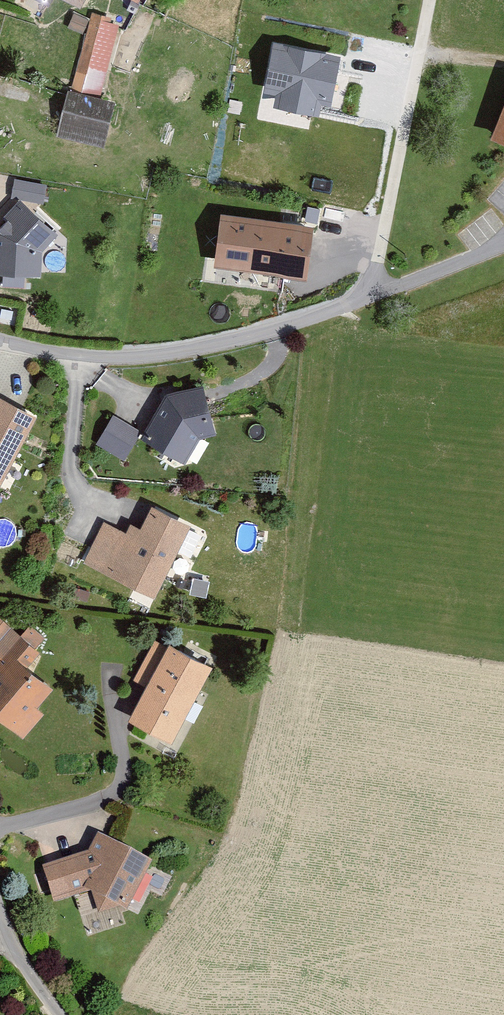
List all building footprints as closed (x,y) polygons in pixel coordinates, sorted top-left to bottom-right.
[(84,10),(89,0),(66,0),(84,10)] [(121,29),(94,22),(75,94),(103,101),(121,29)] [(333,52),(265,39),(255,92),(265,94),(263,104),(310,113),(311,105),(322,107),(333,52)] [(117,108),(69,98),(59,142),(108,152),(117,108)] [(496,143),(503,147),(503,123),(496,143)] [(10,177),(6,195),(33,200),(36,182),(10,177)] [(6,195),(0,203),(0,274),(32,274),(32,245),(51,232),(6,195)] [(306,221),(211,207),(203,263),(298,277),(306,221)] [(167,398),(142,439),(186,465),(201,440),(215,437),(205,390),(167,398)] [(0,401),(0,493),(39,422),(0,401)] [(142,436),(115,420),(98,449),(126,464),(142,436)] [(127,538),(106,528),(85,569),(156,604),(192,531),(154,513),(143,535),(132,529),(127,538)] [(23,742),(45,718),(39,713),(55,695),(20,663),(34,647),(11,626),(0,638),(0,722),(23,742)] [(135,685),(148,692),(168,654),(155,647),(135,685)] [(216,672),(172,648),(168,654),(148,692),(131,723),(175,747),(216,672)] [(89,855),(42,869),(53,906),(87,893),(92,896),(100,915),(116,908),(127,914),(152,864),(99,836),(89,855)]
